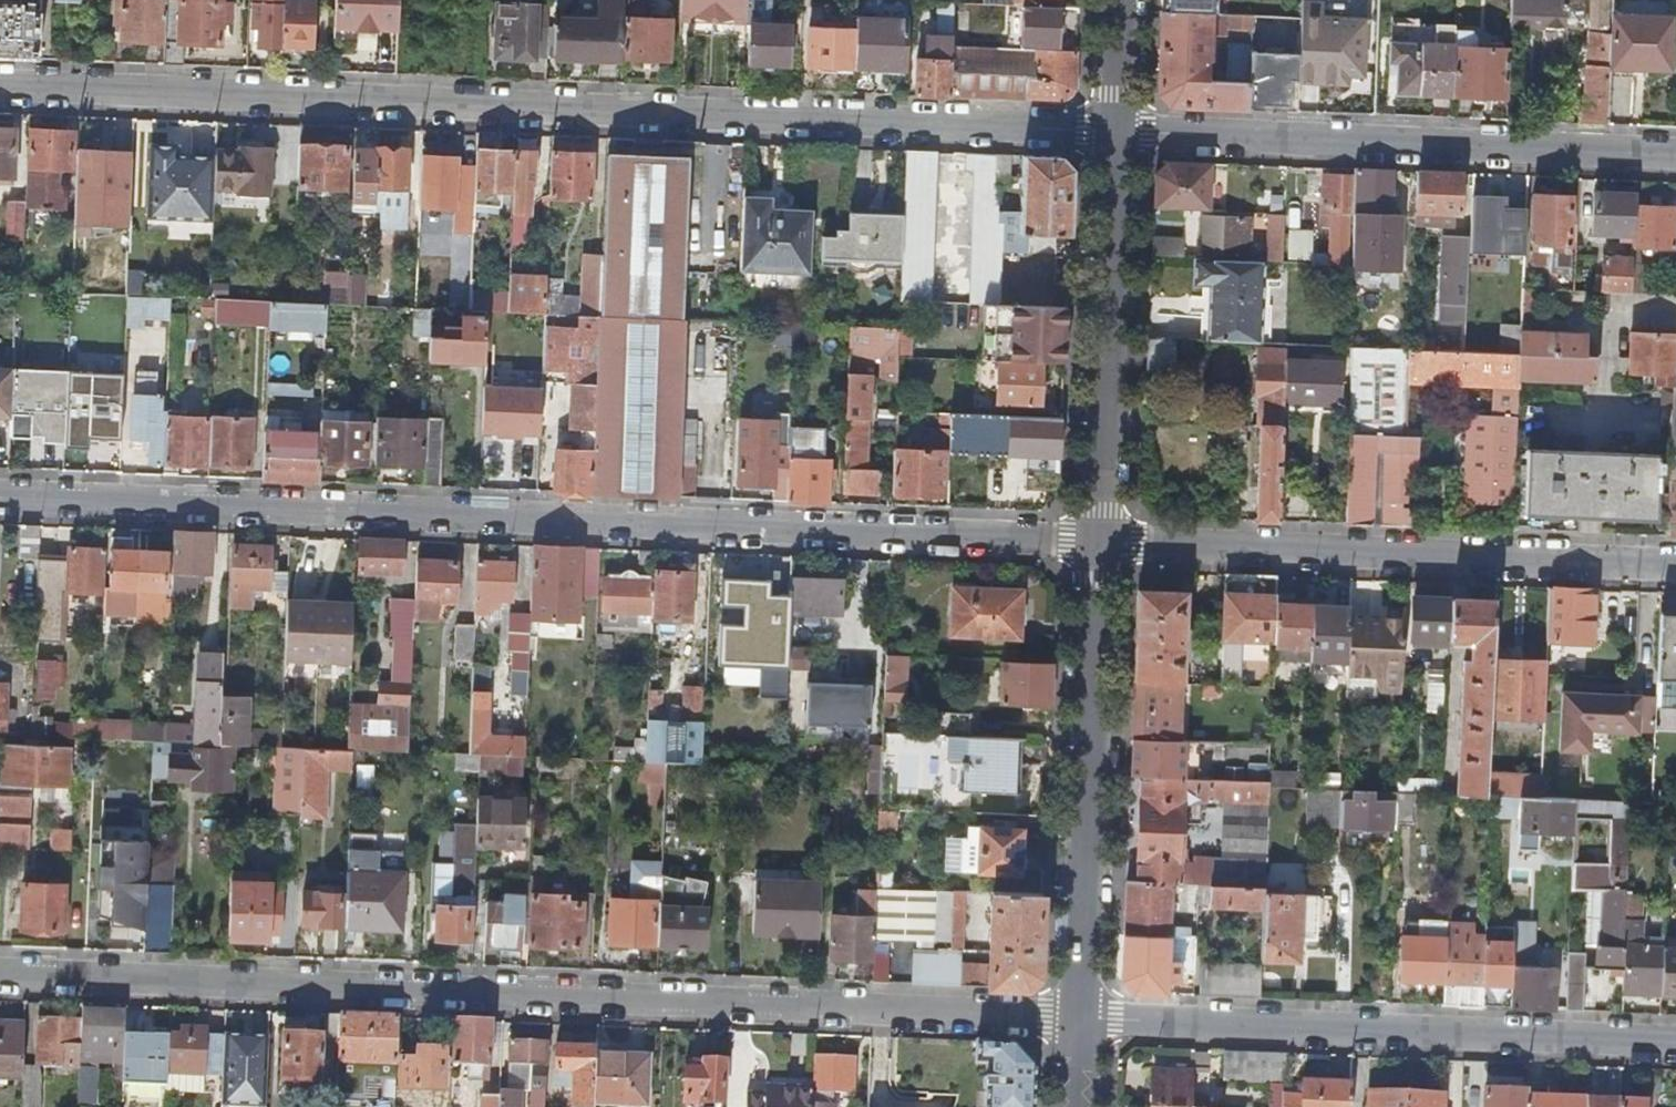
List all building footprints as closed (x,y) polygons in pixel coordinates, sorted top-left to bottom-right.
[(165,43),(167,0),(117,0),(116,24),(123,24),(122,41),(165,43)] [(165,43),(164,65),(184,66),(185,43),(221,45),(222,22),(232,23),(232,4),(223,3),(223,0),(167,0),(165,43)] [(283,5),(281,46),(291,46),(291,53),(305,53),(305,46),(314,47),(316,2),(283,0),(283,5)] [(399,0),(335,0),(334,28),(356,29),(356,32),(377,33),(377,29),(398,30),(399,0)] [(548,27),(548,32),(547,53),(555,53),(555,58),(621,61),(624,0),(598,0),(597,19),(556,18),(556,27),(548,27)] [(627,58),(669,59),(671,19),(655,19),(656,13),(646,12),(646,0),(629,0),(627,58)] [(679,34),(745,37),(747,0),(680,0),(679,34)] [(857,8),(858,0),(844,0),(844,8),(857,8)] [(1168,14),(1216,15),(1216,0),(1168,0),(1168,14)] [(1567,0),(1512,0),(1511,19),(1566,21),(1567,0)] [(1608,0),(1591,0),(1590,31),(1607,32),(1608,0)] [(37,60),(39,10),(32,10),(32,2),(0,1),(0,59),(37,60)] [(547,57),(547,53),(548,32),(535,32),(535,26),(548,27),(549,5),(499,3),(497,55),(547,57)] [(281,47),(281,46),(283,5),(254,4),(254,26),(259,26),(259,46),(281,47)] [(938,36),(953,36),(954,6),(940,5),(938,36)] [(1058,45),(1060,7),(1018,5),(1018,11),(1015,11),(1014,32),(1023,32),(1022,44),(1058,45)] [(807,65),(855,67),(857,19),(857,14),(843,13),(843,22),(837,21),(837,26),(809,25),(807,65)] [(1169,108),(1297,113),(1298,85),(1299,60),(1250,59),(1250,46),(1227,46),(1226,83),(1210,83),(1212,23),(1224,23),(1224,29),(1252,29),(1252,17),(1216,15),(1168,14),(1162,14),(1159,97),(1169,108)] [(1672,19),(1611,16),(1611,34),(1610,71),(1671,72),(1672,19)] [(1252,29),(1300,31),(1301,18),(1252,17),(1252,29)] [(771,18),(771,23),(751,23),(749,62),(790,64),(792,24),(777,24),(777,18),(771,18)] [(908,21),(857,19),(855,67),(855,69),(906,71),(908,21)] [(1398,95),(1453,97),(1455,33),(1456,30),(1436,30),(1436,49),(1391,48),(1391,66),(1398,66),(1398,95)] [(1453,97),(1509,100),(1509,99),(1510,53),(1510,52),(1478,50),(1478,39),(1473,33),(1455,33),(1453,97)] [(1583,99),(1583,125),(1608,126),(1610,71),(1611,34),(1590,34),(1586,99),(1583,99)] [(917,58),(916,96),(950,98),(953,46),(953,42),(931,41),(930,59),(917,58)] [(953,46),(950,98),(1005,100),(1006,74),(1030,75),(1030,77),(1035,78),(1036,49),(953,46)] [(1063,102),(1076,90),(1077,51),(1036,49),(1035,78),(1030,77),(1030,75),(1006,74),(1005,100),(1063,102)] [(1299,58),(1299,60),(1298,85),(1310,85),(1310,58),(1299,58)] [(1372,60),(1310,58),(1310,85),(1365,87),(1365,69),(1372,69),(1372,60)] [(1574,81),(1564,80),(1564,102),(1570,102),(1570,95),(1574,96),(1574,81)] [(131,211),(134,120),(114,119),(113,154),(107,154),(105,210),(131,211)] [(10,185),(11,177),(12,177),(14,129),(0,129),(0,184),(10,185)] [(27,171),(25,204),(25,210),(65,211),(66,187),(60,187),(61,172),(72,172),(73,133),(30,131),(28,171),(27,171)] [(148,219),(213,222),(214,188),(216,159),(175,157),(175,147),(150,146),(148,219)] [(239,151),(216,150),(216,159),(214,188),(237,188),(237,194),(269,195),(271,147),(246,146),(246,151),(239,151)] [(346,189),(348,147),(302,146),(300,187),(319,188),(319,194),(326,194),(326,189),(346,189)] [(376,151),(355,151),(353,199),(376,200),(376,187),(406,188),(407,150),(376,149),(376,151)] [(502,190),(512,191),(513,175),(514,153),(476,151),(475,189),(485,190),(484,206),(501,207),(502,190)] [(535,152),(516,151),(516,175),(513,175),(512,191),(509,275),(517,275),(518,248),(527,248),(528,223),(530,215),(531,187),(532,182),(533,177),(534,177),(535,152)] [(932,302),(938,152),(907,151),(904,215),(902,265),(901,300),(932,302)] [(593,155),(552,153),(550,197),(591,199),(593,155)] [(975,170),(971,303),(984,304),(1000,304),(1002,251),(1002,223),(998,222),(1000,186),(1010,187),(1012,155),(966,153),(965,170),(975,170)] [(603,257),(601,316),(683,319),(689,158),(607,155),(603,257)] [(1020,223),(1002,223),(1002,251),(1019,252),(1020,234),(1069,235),(1072,169),(1061,157),(1023,156),(1020,223)] [(1209,209),(1211,163),(1165,160),(1162,162),(1155,169),(1153,208),(1209,209)] [(421,206),(456,207),(457,167),(423,165),(421,206)] [(1393,172),(1356,171),(1354,215),(1353,229),(1387,231),(1387,217),(1392,217),(1393,172)] [(1417,215),(1461,217),(1462,175),(1418,173),(1417,215)] [(1349,178),(1323,177),(1321,228),(1331,229),(1330,261),(1346,261),(1349,178)] [(1474,194),(1472,241),(1495,242),(1495,219),(1519,221),(1520,197),(1474,194)] [(1598,295),(1631,296),(1633,250),(1634,209),(1635,197),(1595,196),(1594,236),(1625,237),(1625,261),(1603,260),(1603,287),(1598,287),(1598,295)] [(1532,254),(1551,254),(1552,198),(1534,197),(1532,254)] [(772,199),(744,198),(741,273),(810,276),(813,213),(789,212),(772,211),(772,204),(772,199)] [(1572,198),(1552,198),(1551,254),(1571,255),(1572,198)] [(418,231),(418,212),(419,203),(400,203),(399,231),(418,231)] [(24,242),(25,210),(25,204),(9,204),(8,242),(24,242)] [(790,204),(772,204),(772,211),(789,212),(790,204)] [(1268,205),(1268,216),(1285,216),(1285,205),(1268,205)] [(1675,210),(1634,209),(1633,250),(1674,252),(1675,210)] [(836,238),(824,237),(823,262),(849,263),(852,265),(856,268),(864,269),(870,267),(875,264),(902,265),(904,215),(886,214),(882,211),(877,210),(871,211),(867,214),(849,213),(848,232),(836,232),(836,238)] [(432,213),(418,212),(418,231),(418,233),(432,233),(432,213)] [(1268,216),(1267,263),(1283,264),(1285,216),(1268,216)] [(450,251),(472,252),(473,219),(451,218),(450,251)] [(1203,260),(1242,262),(1242,254),(1248,254),(1250,221),(1204,218),(1203,260)] [(1312,234),(1289,234),(1288,260),(1311,261),(1312,234)] [(1504,342),(1522,342),(1524,292),(1527,238),(1519,238),(1518,244),(1510,244),(1510,275),(1499,275),(1499,303),(1506,303),(1504,342)] [(1454,325),(1467,325),(1471,241),(1445,239),(1442,306),(1442,325),(1454,325)] [(1184,242),(1153,241),(1152,258),(1186,259),(1184,242)] [(73,255),(129,257),(129,252),(74,249),(73,255)] [(72,294),(89,295),(127,297),(128,273),(129,257),(73,255),(72,294)] [(545,313),(597,316),(601,316),(603,257),(584,256),(582,297),(546,296),(545,313)] [(1248,262),(1242,262),(1203,260),(1197,260),(1197,286),(1212,286),(1211,343),(1249,344),(1257,345),(1260,345),(1263,263),(1248,262)] [(1366,270),(1350,270),(1350,294),(1349,305),(1354,305),(1355,294),(1365,294),(1366,270)] [(145,274),(128,273),(127,297),(144,297),(145,274)] [(523,278),(509,277),(509,293),(522,293),(523,278)] [(522,293),(509,293),(508,312),(545,313),(546,296),(546,279),(523,278),(522,293)] [(293,288),(293,303),(326,305),(338,305),(348,305),(349,290),(293,288)] [(505,310),(506,291),(477,290),(477,309),(505,310)] [(1524,292),(1522,342),(1521,356),(1520,381),(1596,384),(1597,358),(1584,358),(1584,337),(1542,336),(1542,326),(1535,326),(1536,292),(1524,292)] [(87,373),(89,295),(72,294),(68,380),(81,380),(81,373),(87,373)] [(171,298),(144,297),(127,297),(126,332),(143,332),(143,319),(170,320),(171,298)] [(261,315),(261,302),(215,300),(215,313),(261,315)] [(326,305),(293,303),(271,302),(270,327),(325,329),(326,305)] [(1000,304),(984,304),(982,359),(985,359),(998,360),(1043,361),(1064,362),(1066,307),(1006,305),(1000,304)] [(337,335),(338,305),(326,305),(325,329),(325,335),(337,335)] [(558,443),(556,491),(595,492),(601,316),(597,316),(596,317),(545,315),(543,380),(572,382),(570,426),(582,427),(581,450),(564,449),(564,443),(558,443)] [(430,359),(485,361),(486,317),(463,316),(463,327),(431,326),(430,359)] [(601,316),(595,492),(694,497),(696,463),(694,463),(696,421),(679,420),(683,319),(601,316)] [(897,381),(898,356),(899,328),(850,326),(843,492),(881,493),(882,463),(876,463),(876,458),(872,458),(872,463),(866,463),(869,378),(872,378),(872,368),(866,367),(866,374),(855,373),(855,360),(871,361),(871,356),(882,357),(881,381),(897,381)] [(913,326),(899,326),(899,327),(899,328),(898,356),(911,356),(913,326)] [(1656,376),(1656,386),(1674,387),(1675,362),(1658,361),(1659,337),(1633,335),(1632,376),(1656,376)] [(1659,337),(1658,361),(1675,362),(1675,337),(1659,337)] [(1176,341),(1149,340),(1148,374),(1176,374),(1176,341)] [(1282,523),(1285,402),(1287,346),(1263,345),(1262,366),(1257,365),(1256,398),(1260,398),(1260,428),(1262,428),(1259,522),(1282,523)] [(1298,346),(1287,346),(1285,402),(1296,402),(1296,405),(1341,407),(1342,364),(1298,363),(1298,346)] [(1489,524),(1513,525),(1520,381),(1521,356),(1466,353),(1409,351),(1353,349),(1347,526),(1371,527),(1375,448),(1372,438),(1385,438),(1383,503),(1416,503),(1419,395),(1413,395),(1413,383),(1510,387),(1509,401),(1495,401),(1495,414),(1467,414),(1463,504),(1490,505),(1489,524)] [(1041,406),(1043,361),(998,360),(996,405),(1041,406)] [(0,368),(0,417),(11,417),(13,368),(0,368)] [(136,372),(136,394),(156,395),(157,373),(136,372)] [(81,380),(68,380),(68,391),(118,392),(118,382),(81,380)] [(270,394),(312,396),(313,385),(270,383),(270,394)] [(541,434),(542,389),(484,387),(482,431),(497,432),(497,435),(521,436),(521,433),(541,434)] [(147,463),(164,464),(166,416),(166,410),(161,410),(162,395),(156,395),(136,394),(134,394),(132,438),(148,439),(147,463)] [(1661,444),(1672,444),(1673,402),(1662,402),(1661,444)] [(880,429),(896,430),(896,411),(878,410),(878,418),(880,419),(880,429)] [(896,411),(896,430),(893,494),(944,496),(945,451),(921,450),(922,412),(896,411)] [(93,449),(114,450),(116,413),(85,412),(85,418),(77,418),(75,457),(93,458),(93,449)] [(950,452),(1060,457),(1062,417),(952,413),(950,452)] [(164,464),(164,475),(178,475),(179,464),(209,465),(211,418),(166,416),(164,464)] [(211,416),(211,418),(209,465),(250,467),(252,418),(211,416)] [(427,416),(427,421),(425,466),(424,485),(441,486),(444,417),(427,416)] [(375,464),(425,466),(427,421),(377,419),(375,464)] [(368,422),(322,420),(321,434),(320,462),(367,463),(368,422)] [(320,481),(320,462),(321,434),(295,433),(296,425),(291,424),(291,423),(286,423),(286,424),(279,424),(279,432),(266,432),(264,479),(320,481)] [(799,426),(798,446),(828,448),(829,428),(799,426)] [(1248,427),(1235,428),(1235,447),(1248,447),(1248,427)] [(788,500),(789,456),(790,433),(776,433),(776,447),(740,446),(739,484),(774,486),(774,500),(788,500)] [(1658,465),(1658,457),(1527,452),(1526,516),(1656,522),(1657,474),(1661,474),(1661,465),(1658,465)] [(789,456),(788,500),(829,502),(830,458),(789,456)] [(1382,510),(1381,527),(1400,528),(1400,510),(1382,510)] [(22,557),(40,557),(41,525),(23,524),(22,557)] [(174,530),(173,553),(171,598),(196,599),(197,573),(211,574),(213,532),(174,530)] [(105,588),(105,593),(104,612),(137,614),(140,551),(133,551),(133,538),(112,537),(110,588),(105,588)] [(403,575),(405,540),(361,538),(360,574),(403,575)] [(252,588),(288,589),(289,571),(278,570),(271,570),(272,562),(272,546),(235,545),(232,604),(252,605),(252,588)] [(600,548),(533,545),(532,590),(580,592),(581,579),(599,579),(600,548)] [(105,593),(105,588),(107,550),(71,548),(70,562),(40,561),(37,629),(67,630),(69,591),(105,593)] [(173,553),(140,551),(137,614),(137,620),(170,621),(171,598),(173,553)] [(417,561),(415,600),(414,618),(437,619),(438,601),(456,602),(457,562),(417,561)] [(515,563),(478,561),(476,613),(491,613),(491,607),(500,608),(500,599),(513,600),(515,563)] [(655,570),(655,574),(655,579),(653,613),(653,618),(696,620),(698,572),(655,570)] [(821,581),(838,582),(839,571),(822,570),(821,581)] [(791,612),(792,594),(774,593),(774,576),(726,574),(725,604),(746,605),(746,622),(724,621),(721,666),(789,669),(790,647),(791,612)] [(1222,686),(1273,688),(1274,661),(1277,595),(1277,581),(1268,580),(1268,578),(1227,576),(1222,686)] [(618,618),(618,612),(653,613),(655,579),(638,578),(605,577),(604,611),(611,611),(611,617),(618,618)] [(821,581),(792,580),(792,594),(791,612),(841,614),(842,582),(838,582),(821,581)] [(1022,591),(955,588),(953,635),(1020,637),(1022,591)] [(1594,646),(1596,591),(1551,589),(1549,645),(1594,646)] [(1187,594),(1139,592),(1135,683),(1182,685),(1184,685),(1185,647),(1187,647),(1188,631),(1186,631),(1187,594)] [(1312,661),(1312,649),(1313,607),(1296,607),(1296,595),(1277,595),(1274,661),(1312,661)] [(391,638),(414,639),(414,618),(415,600),(393,599),(391,638)] [(353,602),(288,600),(285,659),(351,662),(353,602)] [(1412,642),(1450,643),(1452,602),(1413,600),(1412,642)] [(1459,797),(1487,798),(1488,775),(1491,723),(1493,661),(1496,604),(1452,602),(1450,643),(1473,643),(1473,663),(1465,663),(1459,797)] [(1349,650),(1350,617),(1351,608),(1313,607),(1312,649),(1349,650)] [(1367,618),(1350,617),(1349,650),(1348,675),(1375,675),(1379,691),(1402,691),(1403,655),(1405,611),(1381,610),(1381,618),(1381,624),(1374,625),(1367,618)] [(513,695),(527,696),(531,615),(510,614),(509,650),(512,651),(511,672),(514,672),(513,695)] [(1660,616),(1658,681),(1675,682),(1675,616),(1660,616)] [(457,658),(474,659),(475,626),(458,625),(457,658)] [(641,642),(652,642),(653,630),(641,629),(641,642)] [(814,648),(790,647),(789,669),(789,671),(814,672),(814,648)] [(222,698),(224,655),(201,654),(198,721),(192,720),(192,726),(166,725),(165,742),(179,742),(197,743),(220,744),(222,698)] [(904,700),(906,655),(886,654),(884,699),(904,700)] [(1403,655),(1402,691),(1402,695),(1416,695),(1417,669),(1414,669),(1414,655),(1403,655)] [(979,671),(979,658),(960,657),(960,670),(979,671)] [(1517,661),(1493,661),(1491,723),(1495,724),(1495,719),(1546,721),(1547,682),(1517,682),(1517,661)] [(1002,703),(1050,705),(1052,665),(1003,662),(1002,703)] [(55,664),(39,663),(37,699),(54,699),(55,664)] [(470,755),(480,755),(525,757),(526,737),(493,736),(487,732),(490,667),(474,667),(470,755)] [(872,685),(809,683),(807,724),(870,726),(872,685)] [(1180,741),(1182,685),(1135,683),(1133,739),(1180,741)] [(381,703),(411,704),(412,685),(382,684),(381,703)] [(1218,699),(1218,686),(1205,685),(1204,699),(1218,699)] [(687,688),(685,723),(701,723),(703,689),(687,688)] [(656,690),(650,690),(649,714),(661,714),(662,696),(656,696),(656,690)] [(1658,698),(1564,695),(1561,754),(1591,755),(1592,733),(1656,735),(1658,698)] [(222,698),(220,744),(237,745),(276,747),(282,747),(282,733),(245,731),(246,699),(222,698)] [(348,750),(353,750),(409,752),(411,708),(349,705),(348,750)] [(928,734),(951,735),(969,736),(970,714),(929,712),(928,734)] [(100,722),(100,718),(88,718),(87,723),(72,723),(71,738),(77,738),(99,739),(100,722)] [(647,756),(647,762),(667,762),(702,764),(704,723),(701,723),(685,723),(649,721),(648,745),(647,756)] [(133,723),(100,722),(99,739),(132,740),(133,723)] [(166,725),(133,723),(132,740),(165,742),(166,725)] [(1015,794),(1017,737),(969,736),(951,735),(949,763),(955,763),(955,768),(967,769),(966,792),(1015,794)] [(1225,766),(1225,742),(1180,741),(1133,739),(1132,778),(1142,779),(1213,781),(1213,766),(1225,766)] [(237,745),(220,744),(197,743),(179,742),(178,756),(171,756),(170,779),(194,780),(193,788),(235,790),(237,745)] [(0,782),(0,846),(29,847),(32,783),(69,785),(70,747),(5,744),(3,782),(0,782)] [(639,755),(647,756),(648,745),(640,744),(639,755)] [(869,745),(868,770),(881,771),(882,745),(869,745)] [(303,748),(286,747),(282,747),(276,747),(274,813),(301,814),(303,748)] [(353,750),(348,750),(303,748),(301,814),(326,815),(328,769),(353,770),(353,750)] [(480,771),(480,755),(470,755),(458,754),(457,770),(480,771)] [(667,762),(647,762),(645,761),(644,780),(654,780),(666,781),(667,762)] [(1543,801),(1544,779),(1488,775),(1487,798),(1521,800),(1543,801)] [(1268,821),(1270,789),(1270,783),(1213,781),(1142,779),(1139,885),(1172,886),(1190,887),(1199,887),(1211,887),(1212,862),(1212,861),(1193,861),(1193,868),(1187,868),(1187,853),(1181,853),(1182,826),(1200,826),(1200,804),(1224,804),(1224,821),(1230,821),(1268,821)] [(653,803),(665,803),(666,781),(654,780),(653,803)] [(1345,781),(1344,792),(1369,793),(1369,781),(1345,781)] [(1343,828),(1344,803),(1344,792),(1314,791),(1312,827),(1343,828)] [(1393,832),(1394,794),(1369,793),(1344,792),(1344,803),(1343,828),(1342,832),(1393,832)] [(1400,794),(1399,794),(1398,827),(1416,827),(1417,795),(1400,794)] [(166,808),(167,795),(154,795),(154,808),(166,808)] [(523,800),(479,798),(478,821),(477,825),(477,845),(521,847),(523,800)] [(1575,802),(1543,801),(1521,800),(1519,853),(1539,853),(1539,842),(1556,842),(1556,866),(1573,866),(1573,864),(1574,820),(1575,802)] [(1573,864),(1573,866),(1572,892),(1589,893),(1606,893),(1604,948),(1598,948),(1597,970),(1626,971),(1627,922),(1631,804),(1575,802),(1574,820),(1611,820),(1611,864),(1573,864)] [(880,809),(879,827),(898,828),(899,810),(880,809)] [(1020,873),(1022,829),(1002,828),(1002,821),(994,821),(994,828),(962,826),(961,838),(952,837),(951,870),(1020,873)] [(1212,862),(1211,887),(1266,889),(1268,821),(1230,821),(1229,861),(1212,862)] [(456,824),(454,864),(433,863),(431,914),(438,914),(438,905),(457,906),(457,898),(475,899),(477,845),(477,825),(456,824)] [(53,850),(77,850),(77,830),(53,829),(53,850)] [(87,945),(143,947),(149,837),(91,834),(87,945)] [(659,945),(662,880),(663,854),(630,852),(628,895),(612,894),(611,921),(605,921),(605,932),(610,932),(610,943),(659,945)] [(404,874),(349,872),(347,927),(402,929),(404,874)] [(894,873),(877,872),(877,887),(893,888),(894,873)] [(232,873),(229,939),(270,941),(270,932),(281,933),(283,895),(271,894),(272,874),(232,873)] [(543,877),(531,876),(531,896),(529,945),(580,946),(582,902),(566,902),(566,896),(542,895),(543,877)] [(683,880),(662,880),(659,945),(708,947),(710,907),(702,907),(708,882),(684,877),(683,880)] [(754,932),(820,935),(822,883),(756,880),(754,932)] [(64,930),(66,884),(25,882),(23,928),(64,930)] [(1518,883),(1515,945),(1515,947),(1530,947),(1532,883),(1518,883)] [(1170,937),(1172,886),(1139,885),(1127,884),(1125,936),(1170,937)] [(172,886),(149,885),(146,952),(169,953),(172,886)] [(336,887),(336,893),(305,892),(303,925),(342,927),(344,888),(336,887)] [(877,891),(875,939),(913,940),(913,948),(930,949),(933,889),(893,888),(877,887),(877,891)] [(1187,938),(1197,938),(1198,909),(1199,887),(1190,887),(1189,923),(1187,923),(1187,938)] [(1198,909),(1265,910),(1266,895),(1266,889),(1211,887),(1199,887),(1198,909)] [(1026,988),(1040,977),(1042,918),(1043,894),(994,892),(991,964),(963,963),(966,891),(954,890),(952,948),(949,948),(948,955),(915,953),(914,984),(1026,988)] [(874,959),(874,952),(875,939),(877,891),(858,891),(857,917),(834,916),(832,957),(874,959)] [(1604,948),(1606,893),(1589,893),(1587,948),(1598,948),(1604,948)] [(485,943),(529,945),(531,896),(505,895),(505,902),(487,901),(485,943)] [(1332,898),(1266,895),(1265,910),(1263,962),(1299,962),(1299,941),(1332,941),(1332,898)] [(474,906),(475,899),(457,898),(457,906),(474,906)] [(438,914),(437,941),(473,943),(474,906),(457,906),(438,905),(438,914)] [(1447,984),(1449,925),(1449,920),(1432,920),(1432,940),(1420,940),(1420,924),(1407,923),(1406,939),(1404,939),(1403,983),(1447,984)] [(1643,922),(1627,922),(1626,971),(1625,994),(1664,995),(1664,994),(1666,950),(1644,950),(1642,941),(1643,922)] [(1476,926),(1449,925),(1447,984),(1446,1008),(1465,1008),(1485,1009),(1487,945),(1487,939),(1476,938),(1476,926)] [(1170,937),(1125,936),(1124,984),(1135,995),(1168,996),(1168,985),(1181,985),(1181,969),(1196,969),(1197,939),(1187,938),(1170,937)] [(1487,945),(1485,1009),(1512,1010),(1514,969),(1515,947),(1515,945),(1510,945),(1510,936),(1496,936),(1495,945),(1487,945)] [(882,952),(890,952),(890,944),(882,944),(882,952)] [(1515,947),(1514,969),(1530,969),(1530,947),(1515,947)] [(1675,994),(1675,950),(1666,950),(1664,994),(1675,994)] [(874,959),(873,982),(889,983),(890,952),(882,952),(874,952),(874,959)] [(1587,954),(1570,954),(1569,1013),(1583,1013),(1583,986),(1586,986),(1587,954)] [(1201,998),(1262,1000),(1263,966),(1201,965),(1201,998)] [(1530,969),(1514,969),(1512,1010),(1558,1012),(1558,969),(1530,969)] [(81,1022),(79,1069),(78,1102),(97,1103),(98,1078),(90,1078),(90,1070),(91,1064),(124,1065),(125,1035),(126,1007),(81,1006),(81,1022)] [(399,1019),(325,1016),(325,1038),(323,1069),(340,1069),(340,1064),(397,1066),(399,1019)] [(44,1068),(79,1069),(81,1022),(38,1020),(37,1045),(45,1046),(44,1068)] [(170,1021),(169,1029),(182,1030),(183,1022),(170,1021)] [(493,1022),(454,1021),(452,1065),(483,1067),(483,1073),(491,1073),(493,1022)] [(23,1068),(25,1025),(0,1024),(0,1079),(22,1080),(23,1068)] [(223,1077),(224,1037),(221,1037),(221,1036),(205,1035),(205,1030),(182,1030),(169,1029),(169,1037),(167,1093),(203,1094),(204,1077),(223,1077)] [(283,1083),(323,1084),(323,1069),(325,1038),(298,1037),(299,1031),(285,1030),(283,1083)] [(169,1037),(125,1035),(124,1065),(122,1093),(122,1102),(166,1104),(167,1093),(169,1037)] [(224,1037),(223,1077),(222,1095),(221,1105),(260,1106),(266,1106),(268,1038),(224,1036),(224,1037)] [(1035,1070),(1011,1044),(977,1042),(976,1064),(988,1064),(987,1079),(984,1079),(984,1089),(986,1090),(986,1106),(1034,1106),(1035,1070)] [(510,1045),(510,1065),(533,1066),(532,1093),(532,1106),(546,1106),(549,1046),(510,1045)] [(596,1057),(596,1050),(556,1049),(555,1073),(557,1073),(557,1085),(575,1085),(574,1106),(594,1106),(594,1105),(596,1057)] [(419,1050),(419,1055),(402,1054),(400,1090),(444,1092),(446,1051),(419,1050)] [(1224,1052),(1223,1079),(1271,1081),(1270,1106),(1283,1106),(1284,1095),(1284,1081),(1285,1054),(1224,1052)] [(854,1054),(822,1053),(820,1086),(853,1087),(854,1054)] [(596,1057),(594,1105),(645,1106),(647,1106),(649,1059),(596,1057)] [(725,1105),(727,1063),(687,1062),(686,1104),(725,1105)] [(533,1066),(510,1065),(509,1092),(521,1093),(532,1093),(533,1066)] [(22,1080),(21,1106),(39,1106),(40,1079),(37,1068),(23,1068),(22,1080)] [(1149,1106),(1206,1106),(1208,1070),(1189,1070),(1189,1073),(1153,1071),(1152,1089),(1150,1089),(1149,1106)] [(203,1094),(222,1095),(223,1077),(204,1077),(203,1094)] [(384,1100),(395,1101),(396,1077),(385,1077),(384,1100)] [(1284,1095),(1283,1106),(1350,1106),(1350,1084),(1303,1083),(1302,1096),(1284,1095)] [(813,1101),(813,1092),(765,1090),(765,1098),(748,1097),(747,1106),(812,1106),(813,1101)] [(1527,1097),(1527,1092),(1485,1090),(1484,1106),(1526,1106),(1527,1097)] [(500,1092),(500,1099),(499,1106),(520,1106),(521,1093),(509,1092),(500,1092)] [(1405,1092),(1386,1092),(1386,1094),(1368,1093),(1367,1106),(1405,1106),(1405,1092)] [(1405,1092),(1405,1106),(1443,1106),(1443,1096),(1425,1095),(1425,1093),(1405,1092)] [(1585,1100),(1527,1097),(1526,1106),(1585,1106),(1585,1100)] [(500,1099),(482,1098),(482,1106),(499,1106),(500,1099)]
